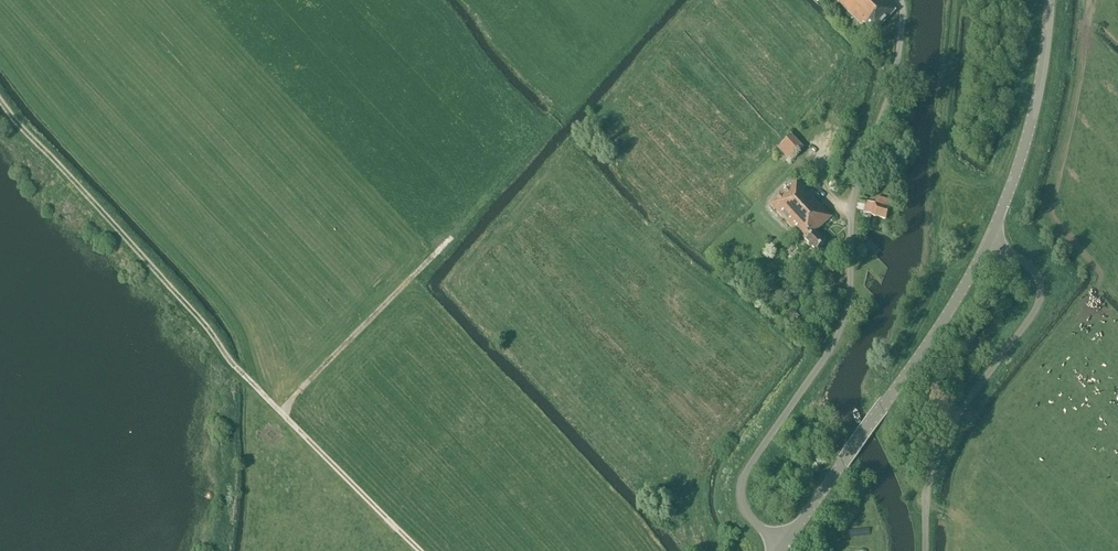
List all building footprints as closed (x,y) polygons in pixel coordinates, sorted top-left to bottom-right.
[(896,9),(887,0),(835,0),(862,26),(864,24),(873,32),(896,9)] [(804,148),(791,135),(778,148),(790,161),(804,148)] [(832,217),(797,180),(791,186),(790,185),(769,204),(798,234),(799,233),(806,240),(805,241),(815,252),(825,243),(816,233),(832,217)] [(889,207),(867,202),(864,213),(886,218),(889,207)]
